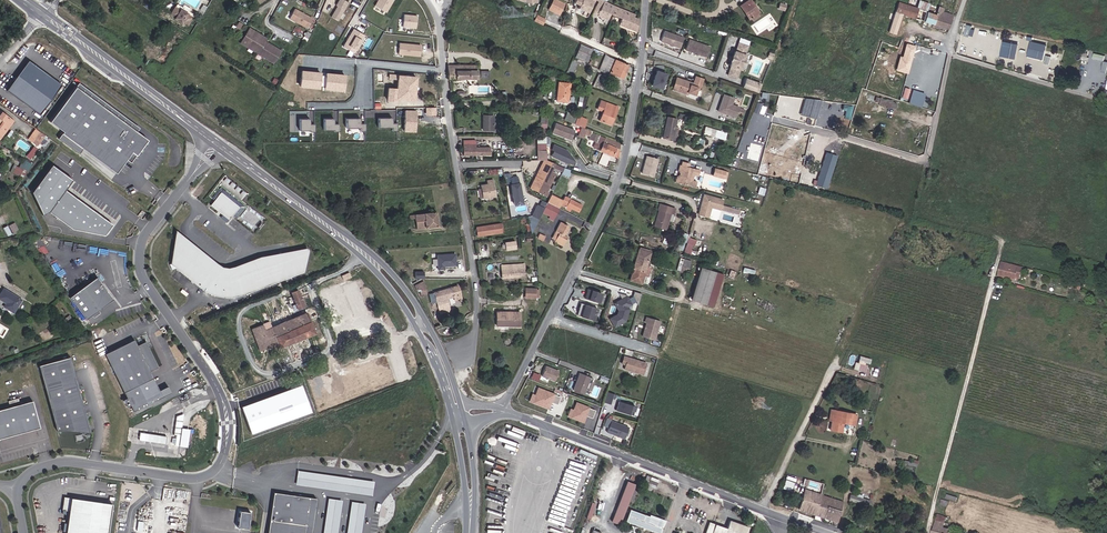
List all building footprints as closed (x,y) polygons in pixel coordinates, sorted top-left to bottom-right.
[(349,2),(345,0),(340,0),(337,5),(338,6),(332,17),(338,20),(349,2)] [(379,12),(385,15),(394,0),(378,0),(375,5),(381,9),(379,12)] [(582,2),(580,8),(585,11),(584,14),(590,17),(588,21),(592,23),(599,7),(590,3),(591,0),(577,0),(582,2)] [(610,4),(605,2),(604,4),(601,11),(606,13),(610,4)] [(179,4),(178,7),(195,15),(196,13),(192,11),(194,8),(186,4),(184,7),(179,4)] [(570,9),(560,4),(555,15),(564,20),(570,9)] [(640,18),(610,4),(606,13),(604,18),(614,22),(616,17),(627,22),(625,27),(642,34),(643,23),(639,22),(640,18)] [(930,18),(927,17),(929,10),(931,10),(931,7),(924,5),(920,14),(918,14),(916,21),(928,25),(930,18)] [(760,22),(763,20),(754,6),(744,12),(753,27),(754,26),(760,22)] [(195,15),(178,7),(174,15),(179,17),(178,19),(185,22),(185,20),(191,23),(195,15)] [(309,27),(313,15),(293,8),(289,20),(309,27)] [(906,18),(916,21),(918,14),(901,8),(899,16),(906,18)] [(930,18),(939,20),(942,11),(934,8),(933,11),(930,18)] [(954,33),(957,19),(945,15),(946,12),(942,11),(939,20),(937,28),(954,33)] [(417,28),(418,14),(404,13),(403,27),(417,28)] [(892,37),(899,39),(906,18),(899,16),(892,37)] [(245,22),(239,18),(234,26),(240,30),(245,22)] [(928,25),(937,28),(939,20),(930,18),(928,25)] [(539,28),(546,31),(549,25),(542,21),(539,28)] [(967,24),(964,34),(970,36),(973,26),(967,24)] [(268,37),(252,27),(244,39),(260,49),(258,52),(274,62),(281,50),(266,40),(268,37)] [(352,28),(343,47),(356,53),(365,34),(352,28)] [(681,49),(684,39),(666,33),(663,43),(681,49)] [(260,49),(244,39),(242,41),(258,52),(260,49)] [(686,51),(709,58),(713,47),(690,40),(686,51)] [(1011,58),(1014,43),(1004,41),(1001,56),(1011,58)] [(421,56),(422,44),(400,42),(399,54),(421,56)] [(1039,58),(1041,44),(1030,43),(1028,57),(1039,58)] [(910,54),(918,57),(920,49),(913,46),(910,54)] [(748,67),(748,64),(750,59),(749,59),(752,51),(743,47),(740,56),(738,56),(734,69),(735,70),(732,77),(741,80),(744,73),(745,73),(747,69),(748,68),(748,67)] [(587,54),(594,57),(596,53),(585,48),(580,61),(584,63),(587,54)] [(28,60),(6,90),(40,115),(62,85),(28,60)] [(572,76),(577,63),(572,61),(566,74),(572,76)] [(605,76),(624,84),(629,71),(611,62),(609,68),(605,76)] [(309,71),(307,86),(325,87),(326,86),(332,86),(332,88),(350,90),(351,75),(333,73),(333,75),(327,74),(327,72),(309,71)] [(453,85),(481,84),(481,71),(453,72),(453,81),(453,85)] [(658,74),(653,88),(663,92),(668,77),(658,74)] [(388,88),(387,100),(396,101),(396,98),(414,100),(416,77),(398,75),(397,89),(388,88)] [(702,90),(705,90),(707,78),(700,77),(698,85),(698,88),(694,88),(694,84),(679,82),(678,91),(684,92),(683,95),(692,97),(693,95),(701,96),(702,90)] [(139,128),(78,83),(75,86),(136,132),(139,128)] [(753,83),(750,92),(765,97),(768,89),(753,83)] [(136,132),(75,86),(50,121),(63,131),(58,138),(79,154),(82,148),(116,173),(126,159),(142,138),(135,133),(136,132)] [(561,107),(573,108),(574,90),(563,89),(561,107)] [(922,106),(926,92),(913,89),(910,103),(922,106)] [(875,104),(895,111),(897,105),(877,98),(875,104)] [(746,113),(743,112),(736,109),(738,103),(728,99),(722,116),(740,122),(742,116),(745,117),(746,113)] [(606,124),(618,129),(626,111),(608,105),(607,110),(611,112),(606,124)] [(415,111),(405,111),(404,130),(415,131),(415,111)] [(0,138),(13,121),(2,112),(0,116),(0,117),(1,118),(6,122),(0,129),(0,138)] [(361,117),(347,117),(348,127),(361,127),(361,130),(366,130),(366,123),(361,123),(361,117)] [(393,130),(398,130),(398,122),(393,122),(393,117),(379,117),(379,127),(393,127),(393,130)] [(311,118),(301,118),(301,129),(311,129),(311,130),(315,130),(315,123),(311,123),(311,118)] [(335,118),(325,118),(325,129),(335,129),(335,130),(340,130),(340,123),(335,123),(335,118)] [(497,137),(497,131),(497,123),(487,123),(486,136),(497,137)] [(580,129),(590,133),(593,127),(582,123),(580,129)] [(669,143),(684,146),(687,132),(682,131),(683,124),(673,123),(669,143)] [(580,135),(560,128),(557,137),(577,144),(580,135)] [(46,136),(37,129),(29,140),(36,144),(38,141),(41,143),(46,136)] [(130,163),(147,140),(136,132),(135,133),(142,138),(126,159),(130,163)] [(712,139),(721,141),(723,135),(713,133),(712,139)] [(901,142),(904,136),(897,133),(894,139),(901,142)] [(591,147),(606,152),(610,139),(596,134),(591,147)] [(721,141),(732,144),(733,138),(723,135),(721,141)] [(606,152),(619,157),(622,143),(610,139),(606,152)] [(27,156),(32,159),(38,148),(33,145),(27,156)] [(478,146),(466,145),(467,160),(493,160),(493,152),(478,151),(478,146)] [(580,164),(574,154),(560,150),(558,156),(561,156),(559,162),(571,166),(574,167),(574,166),(578,167),(580,164)] [(548,164),(551,164),(551,155),(547,155),(543,155),(543,164),(548,164)] [(656,159),(644,156),(640,173),(651,176),(656,159)] [(50,213),(75,229),(105,235),(113,222),(66,192),(66,188),(72,180),(72,178),(51,164),(32,194),(37,197),(36,202),(41,206),(40,210),(41,211),(50,213)] [(551,164),(548,164),(536,190),(554,199),(556,195),(554,194),(563,176),(559,174),(560,172),(562,168),(551,164)] [(23,169),(16,166),(14,172),(21,176),(23,169)] [(694,169),(686,167),(684,173),(686,176),(685,177),(681,180),(679,184),(700,190),(701,184),(696,183),(695,180),(696,178),(698,177),(703,178),(704,172),(694,169)] [(732,173),(721,170),(719,177),(730,180),(732,173)] [(491,204),(497,203),(495,185),(488,186),(488,191),(483,191),(483,196),(485,196),(486,202),(491,202),(491,204)] [(523,209),(520,189),(512,190),(515,211),(523,209)] [(239,208),(221,192),(210,205),(228,220),(239,208)] [(483,196),(484,204),(491,204),(491,202),(486,202),(485,196),(483,196)] [(715,214),(724,216),(729,202),(709,196),(707,205),(708,205),(707,208),(706,208),(702,220),(712,223),(715,214)] [(569,204),(558,198),(554,206),(565,212),(566,210),(571,213),(570,214),(575,216),(577,213),(584,217),(589,209),(577,202),(575,205),(570,202),(569,204)] [(660,229),(673,233),(678,216),(679,216),(681,208),(665,204),(663,212),(665,212),(660,229)] [(551,211),(564,218),(567,213),(565,212),(554,206),(551,211)] [(549,216),(551,211),(552,211),(545,208),(540,218),(547,221),(549,216)] [(556,223),(561,225),(564,218),(551,211),(549,216),(557,221),(556,223)] [(438,227),(436,212),(409,215),(410,219),(415,218),(417,230),(438,227)] [(19,230),(15,222),(10,225),(14,232),(19,230)] [(539,236),(545,225),(535,224),(532,226),(538,235),(539,236)] [(13,234),(8,225),(4,228),(9,236),(13,234)] [(572,243),(569,241),(574,231),(565,227),(560,237),(563,238),(558,247),(567,252),(572,243)] [(480,240),(498,238),(497,230),(479,232),(480,240)] [(685,251),(689,234),(682,232),(678,249),(685,251)] [(691,255),(696,239),(690,237),(684,253),(691,255)] [(516,240),(506,241),(506,250),(517,249),(516,240)] [(213,275),(176,244),(171,250),(170,257),(170,261),(167,262),(169,268),(173,267),(196,287),(201,292),(207,295),(214,297),(222,298),(232,298),(243,296),(301,275),(297,263),(261,268),(227,278),(213,275)] [(657,254),(645,251),(636,283),(648,286),(650,278),(653,268),(657,254)] [(437,267),(457,267),(457,253),(438,253),(437,267)] [(698,262),(690,260),(688,267),(692,268),(691,272),(695,273),(698,262)] [(528,266),(504,268),(506,283),(528,281),(527,273),(528,273),(528,266)] [(1006,274),(1029,281),(1031,273),(1031,272),(1008,266),(1006,274)] [(706,269),(696,302),(709,306),(719,273),(706,269)] [(113,295),(95,271),(68,292),(86,316),(113,295)] [(719,273),(709,306),(716,308),(726,275),(719,273)] [(1005,278),(1028,285),(1029,281),(1006,274),(1005,278)] [(460,285),(429,294),(431,303),(436,302),(438,310),(439,314),(451,311),(449,306),(447,298),(448,298),(455,296),(456,299),(463,296),(460,285)] [(1082,293),(1091,295),(1094,288),(1084,285),(1082,293)] [(5,289),(0,296),(0,298),(7,303),(5,306),(14,312),(22,299),(5,289)] [(298,290),(292,292),(298,308),(304,306),(298,290)] [(601,307),(604,297),(591,293),(590,299),(589,299),(587,303),(601,307)] [(530,303),(540,304),(540,295),(530,294),(530,303)] [(632,306),(628,298),(628,297),(620,295),(623,300),(620,302),(622,306),(620,311),(618,316),(611,319),(615,328),(626,322),(630,310),(629,308),(632,306)] [(642,299),(635,297),(634,301),(638,311),(642,299)] [(594,322),(598,309),(584,305),(583,310),(584,310),(582,318),(594,322)] [(262,325),(252,329),(260,351),(270,347),(271,350),(314,333),(306,313),(265,330),(262,325)] [(656,339),(662,321),(648,316),(647,321),(648,322),(644,335),(656,339)] [(513,331),(525,331),(524,317),(502,317),(502,326),(514,326),(513,331)] [(135,340),(106,352),(126,398),(124,399),(127,406),(131,404),(134,412),(173,396),(169,386),(159,390),(150,370),(158,367),(147,341),(137,345),(135,340)] [(648,363),(629,356),(627,363),(625,368),(644,374),(648,363)] [(90,429),(70,357),(38,366),(56,431),(64,429),(65,430),(73,428),(73,430),(81,428),(82,431),(90,429)] [(856,362),(855,369),(866,370),(867,364),(856,362)] [(558,383),(562,373),(549,367),(545,377),(558,383)] [(593,385),(595,380),(582,374),(575,391),(585,395),(590,384),(593,385)] [(530,401),(548,408),(551,402),(558,405),(561,397),(539,388),(536,396),(532,394),(530,401)] [(610,405),(611,399),(614,400),(616,395),(607,393),(604,403),(610,405)] [(0,409),(0,438),(40,428),(33,401),(0,409)] [(633,417),(636,409),(619,403),(616,412),(623,414),(623,413),(625,414),(625,415),(633,417)] [(585,416),(592,419),(595,411),(577,404),(574,411),(570,410),(568,416),(583,422),(585,416)] [(846,427),(858,428),(859,417),(838,413),(836,424),(834,424),(833,433),(845,435),(846,427)] [(610,423),(605,434),(623,441),(628,430),(610,423)] [(163,434),(148,434),(148,442),(163,442),(163,434)] [(296,484),(373,495),(375,480),(298,470),(296,484)] [(647,486),(656,489),(659,478),(651,476),(647,486)] [(627,480),(612,521),(621,524),(636,483),(627,480)] [(826,496),(810,492),(804,511),(821,516),(821,517),(828,519),(830,509),(823,507),(826,496)] [(945,498),(961,502),(962,497),(946,493),(945,498)] [(830,509),(846,513),(849,504),(827,498),(828,494),(826,494),(826,496),(823,507),(830,509)] [(112,503),(64,496),(62,509),(69,510),(67,524),(65,532),(107,532),(112,503)] [(874,507),(876,502),(867,500),(868,498),(863,497),(862,499),(856,496),(855,501),(874,507)] [(173,522),(175,509),(164,507),(162,521),(173,522)] [(67,524),(69,510),(60,509),(58,523),(67,524)] [(841,523),(843,523),(846,513),(830,509),(828,519),(841,523)] [(151,512),(139,510),(136,532),(148,532),(151,512)] [(240,510),(239,527),(250,528),(251,511),(240,510)] [(634,512),(629,525),(651,532),(666,532),(669,525),(634,512)] [(270,520),(306,525),(305,532),(309,532),(311,521),(271,515),(270,520)] [(941,522),(956,526),(958,521),(942,516),(941,522)] [(270,520),(268,532),(305,532),(306,525),(270,520)] [(956,526),(941,522),(938,532),(955,532),(956,526)] [(754,530),(733,524),(731,531),(718,527),(716,532),(753,532),(754,530)]
